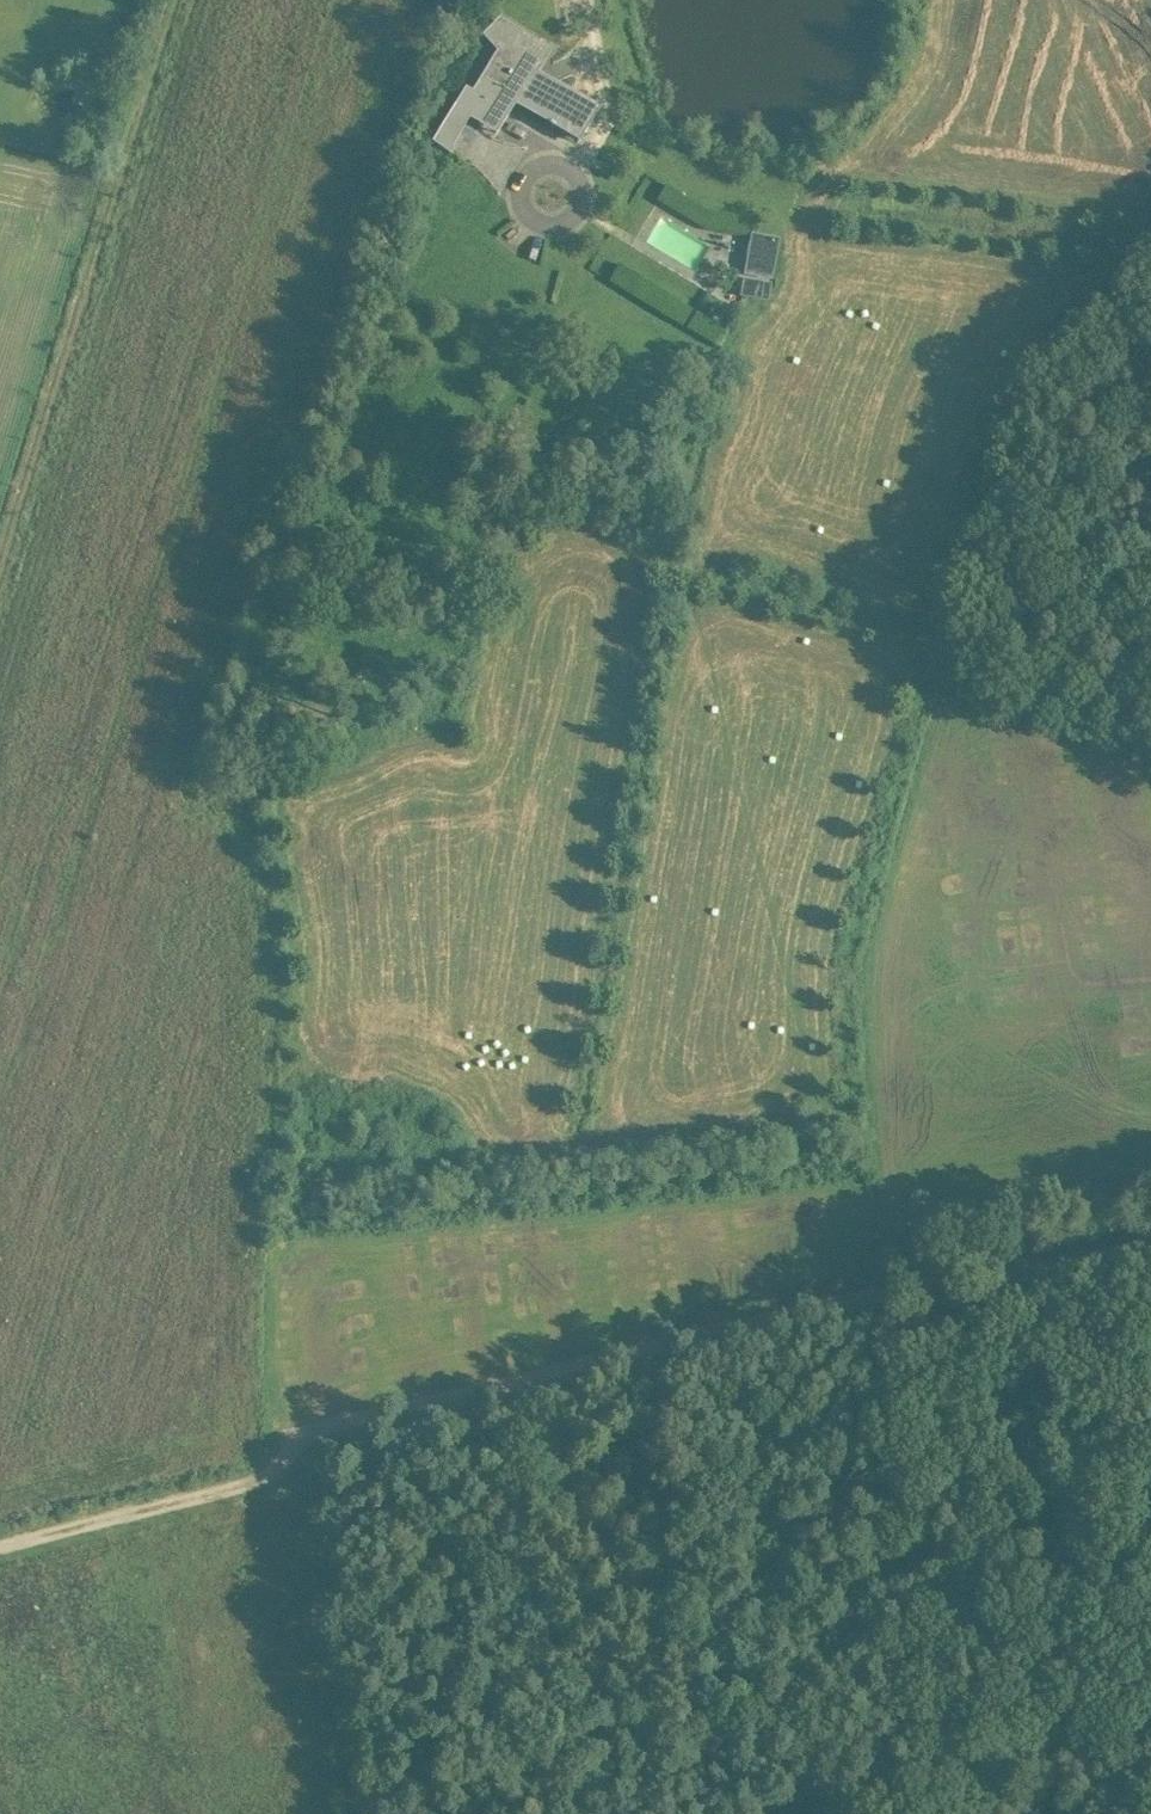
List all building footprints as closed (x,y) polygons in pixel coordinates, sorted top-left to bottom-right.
[(515,104),(514,104),(517,98),(555,120),(551,126),(578,142),(597,110),(570,93),(568,97),(531,74),(546,49),(531,40),(528,45),(499,28),(503,23),(500,21),(485,35),(506,48),(496,66),(493,64),(481,84),(478,82),(473,92),(466,88),(432,144),(450,155),(454,150),(453,149),(469,121),(496,137),(515,104)] [(771,281),(779,240),(751,235),(743,276),(771,281)] [(770,284),(743,279),(740,297),(767,302),(770,284)]
